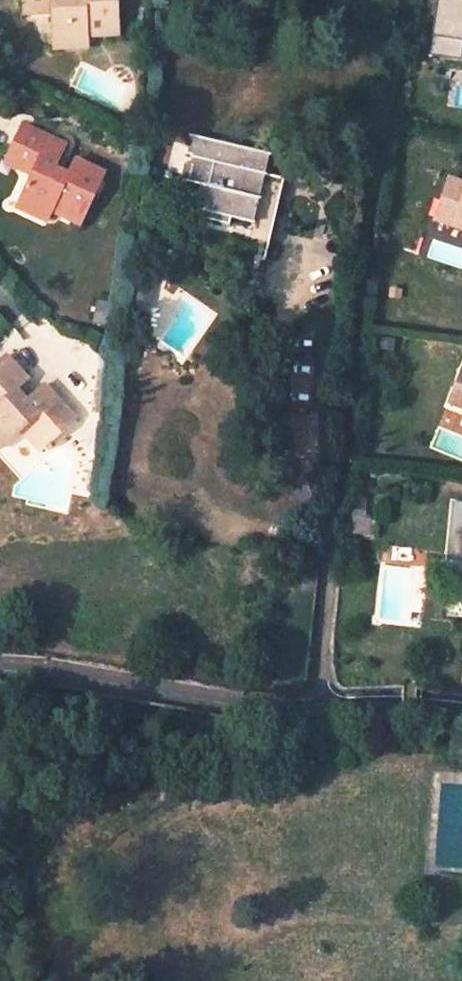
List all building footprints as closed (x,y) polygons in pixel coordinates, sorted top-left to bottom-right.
[(66,2),(65,0),(20,0),(20,6),(50,4),(51,17),(53,51),(85,49),(84,36),(116,34),(114,0),(82,0),(82,2),(66,2)] [(425,50),(453,55),(456,40),(461,41),(461,3),(461,0),(433,0),(425,50)] [(50,4),(20,6),(21,18),(51,17),(50,4)] [(63,184),(50,177),(61,152),(20,131),(7,158),(33,170),(28,181),(14,213),(45,227),(51,216),(79,228),(102,178),(76,165),(72,163),(63,184)] [(276,184),(257,180),(261,159),(185,143),(181,160),(187,161),(184,172),(179,171),(176,185),(196,190),(189,222),(223,229),(225,222),(247,227),(243,245),(262,250),(276,184)] [(2,170),(28,181),(33,170),(7,158),(2,170)] [(449,178),(441,200),(459,206),(454,220),(461,223),(461,182),(449,178)] [(461,230),(461,223),(454,220),(459,206),(441,200),(435,221),(461,230)] [(6,451),(31,428),(40,419),(59,440),(81,418),(51,387),(30,407),(19,395),(35,381),(12,357),(0,368),(0,445),(6,451)] [(460,371),(447,407),(461,412),(461,372),(460,371)] [(31,428),(51,448),(59,440),(40,419),(31,428)]
